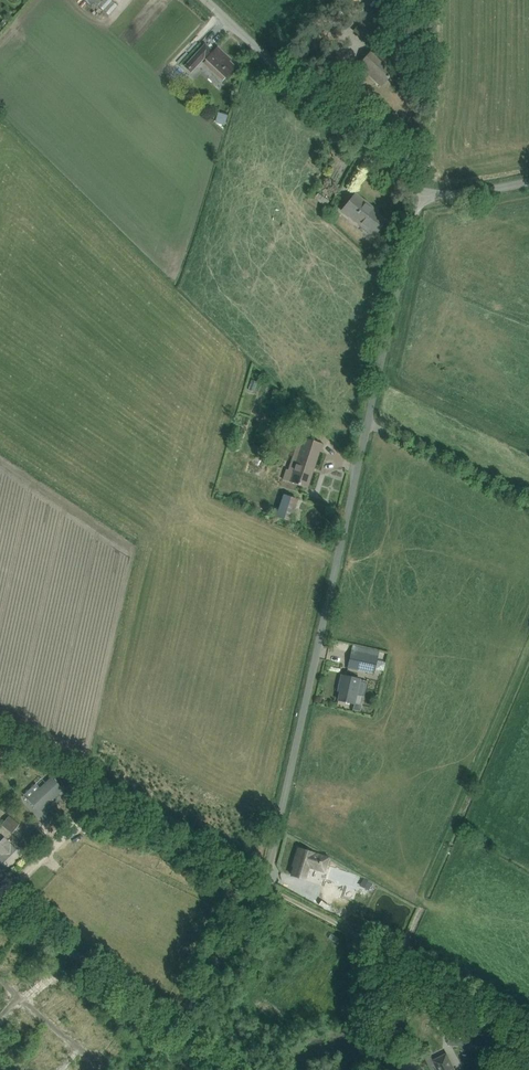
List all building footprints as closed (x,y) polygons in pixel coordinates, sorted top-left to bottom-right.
[(101,8),(112,17),(121,7),(113,0),(108,0),(101,8)] [(374,10),(355,31),(369,44),(389,24),(374,10)] [(186,64),(184,67),(191,73),(193,71),(205,58),(206,60),(225,77),(235,67),(216,49),(213,52),(211,50),(211,49),(205,44),(186,64)] [(396,69),(374,48),(358,65),(370,76),(372,73),(383,83),(396,69)] [(179,72),(173,79),(180,85),(186,78),(179,72)] [(318,193),(314,199),(325,207),(329,201),(318,193)] [(342,210),(365,229),(374,235),(380,228),(381,228),(382,226),(381,225),(386,220),(371,209),(372,208),(355,194),(342,210)] [(254,382),(252,392),(259,394),(262,384),(254,382)] [(322,444),(299,436),(288,470),(286,469),(283,480),(307,488),(322,444)] [(297,498),(282,494),(276,516),(291,521),(297,498)] [(352,650),(348,668),(374,673),(378,656),(352,650)] [(387,673),(389,662),(382,661),(380,672),(387,673)] [(354,703),(360,679),(341,675),(339,685),(341,686),(338,700),(354,703)] [(52,777),(28,799),(39,810),(62,789),(52,777)] [(9,815),(2,824),(11,832),(19,824),(9,815)] [(46,827),(41,832),(45,836),(50,831),(46,827)] [(27,842),(22,847),(27,852),(44,837),(35,828),(32,831),(31,829),(23,836),(24,838),(23,839),(27,842)] [(22,855),(4,837),(0,840),(0,877),(22,855)] [(304,879),(309,864),(318,867),(322,856),(298,848),(295,858),(297,859),(291,875),(304,879)] [(329,895),(340,901),(351,879),(344,875),(341,880),(330,874),(321,891),(329,895)] [(364,878),(361,885),(367,888),(371,882),(364,878)] [(329,895),(325,902),(336,908),(340,901),(329,895)] [(8,966),(21,950),(15,945),(2,961),(8,966)] [(29,980),(45,964),(37,956),(22,973),(29,980)] [(378,994),(385,997),(389,985),(382,983),(379,991),(378,994)] [(70,1022),(76,1026),(89,1006),(83,1001),(70,1022)] [(481,1006),(477,1016),(485,1020),(489,1009),(481,1006)] [(25,1010),(19,1017),(37,1032),(43,1025),(25,1010)] [(495,1012),(489,1021),(496,1026),(502,1017),(495,1012)] [(54,1014),(50,1019),(59,1026),(63,1020),(54,1014)] [(94,1037),(105,1022),(100,1018),(88,1033),(94,1037)] [(450,1022),(449,1038),(471,1040),(472,1023),(450,1022)] [(127,1045),(131,1033),(117,1028),(113,1039),(127,1045)] [(51,1041),(55,1035),(48,1030),(44,1037),(51,1041)] [(14,1031),(9,1038),(29,1054),(34,1047),(14,1031)] [(121,1060),(126,1066),(141,1051),(136,1046),(121,1060)] [(56,1063),(60,1058),(43,1047),(40,1053),(56,1063)] [(12,1060),(0,1050),(0,1058),(7,1064),(12,1060)] [(19,1063),(26,1055),(20,1050),(13,1058),(19,1063)] [(447,1053),(432,1060),(438,1069),(456,1069),(447,1053)] [(24,1065),(30,1069),(42,1069),(29,1059),(24,1065)] [(150,1060),(143,1069),(159,1069),(161,1067),(150,1060)] [(19,1066),(14,1061),(5,1069),(16,1069),(19,1066)]
